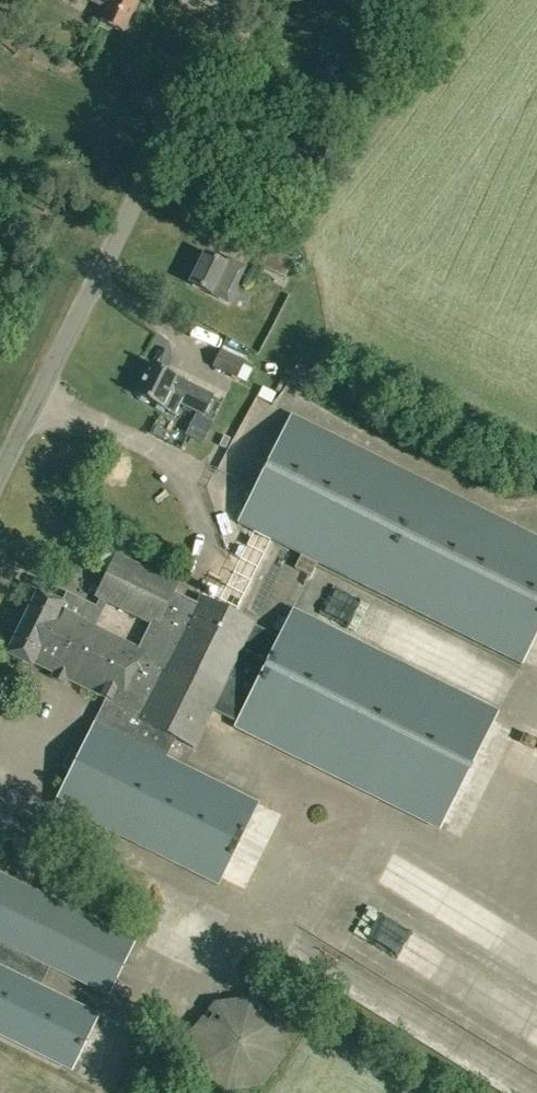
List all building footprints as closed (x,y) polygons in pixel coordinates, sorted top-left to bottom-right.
[(122,31),(137,0),(91,0),(106,7),(100,20),(122,31)] [(261,264),(285,277),(294,258),(270,246),(261,264)] [(188,283),(228,302),(240,278),(246,267),(229,259),(227,264),(203,252),(188,283)] [(211,365),(236,377),(245,360),(220,348),(211,365)] [(172,399),(204,415),(214,394),(150,363),(135,393),(168,408),(172,399)] [(271,403),(276,393),(263,387),(258,396),(271,403)] [(522,663),(536,633),(536,535),(291,413),(237,522),(300,554),(294,566),(310,574),(317,561),(522,663)] [(196,415),(186,435),(202,443),(212,423),(196,415)] [(68,752),(60,768),(69,772),(54,802),(217,884),(258,802),(166,756),(175,739),(193,748),(209,716),(213,710),(236,721),(233,726),(439,828),(497,711),(292,609),(279,636),(256,625),(256,624),(200,595),(196,603),(172,592),(177,583),(117,553),(95,596),(100,598),(96,605),(87,601),(79,616),(59,606),(61,602),(37,590),(21,621),(5,653),(30,665),(32,661),(53,672),(51,675),(64,682),(66,678),(107,698),(77,756),(68,752)] [(267,805),(240,859),(260,869),(287,815),(267,805)] [(72,1070),(100,1013),(40,984),(49,967),(109,996),(136,938),(0,872),(0,1034),(72,1070)] [(467,936),(502,950),(514,921),(478,907),(467,936)] [(392,944),(392,915),(370,915),(370,943),(392,944)] [(397,955),(440,983),(457,958),(413,930),(397,955)] [(476,1007),(500,1023),(504,1025),(534,1045),(536,1046),(536,1006),(535,1005),(514,991),(505,988),(491,978),(473,972),(470,982),(481,990),(476,1007)] [(195,1067),(224,1090),(261,1086),(284,1056),(280,1019),(250,996),(213,1001),(190,1030),(195,1067)]
